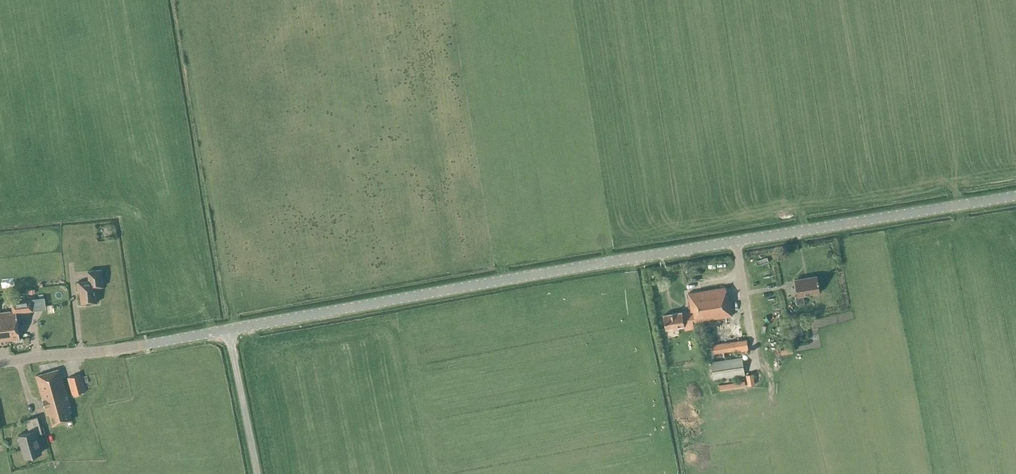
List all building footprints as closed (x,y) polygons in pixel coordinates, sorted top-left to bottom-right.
[(81,304),(97,302),(95,287),(103,286),(101,269),(88,271),(89,281),(77,282),(78,291),(80,291),(81,304)] [(803,295),(819,292),(816,276),(795,280),(798,295),(795,296),(797,304),(804,303),(803,295)] [(725,286),(688,293),(690,311),(692,322),(732,315),(729,295),(727,296),(725,286)] [(0,312),(0,336),(1,341),(20,339),(16,313),(33,311),(31,298),(11,301),(12,310),(0,312)] [(682,312),(663,315),(665,328),(684,325),(685,330),(693,328),(692,322),(690,311),(682,312)] [(800,323),(792,324),(793,333),(802,331),(800,323)] [(737,352),(748,351),(746,339),(711,345),(713,354),(737,350),(737,352)] [(745,375),(743,367),(741,356),(710,362),(713,380),(745,375)] [(52,425),(72,420),(69,411),(71,410),(60,369),(36,375),(47,415),(49,414),(52,425)] [(753,373),(746,375),(747,385),(755,384),(753,373)] [(72,395),(86,391),(81,374),(67,378),(72,395)] [(744,380),(719,384),(719,390),(745,386),(744,380)] [(35,431),(41,429),(37,416),(25,420),(29,432),(18,435),(25,457),(41,452),(35,431)]
